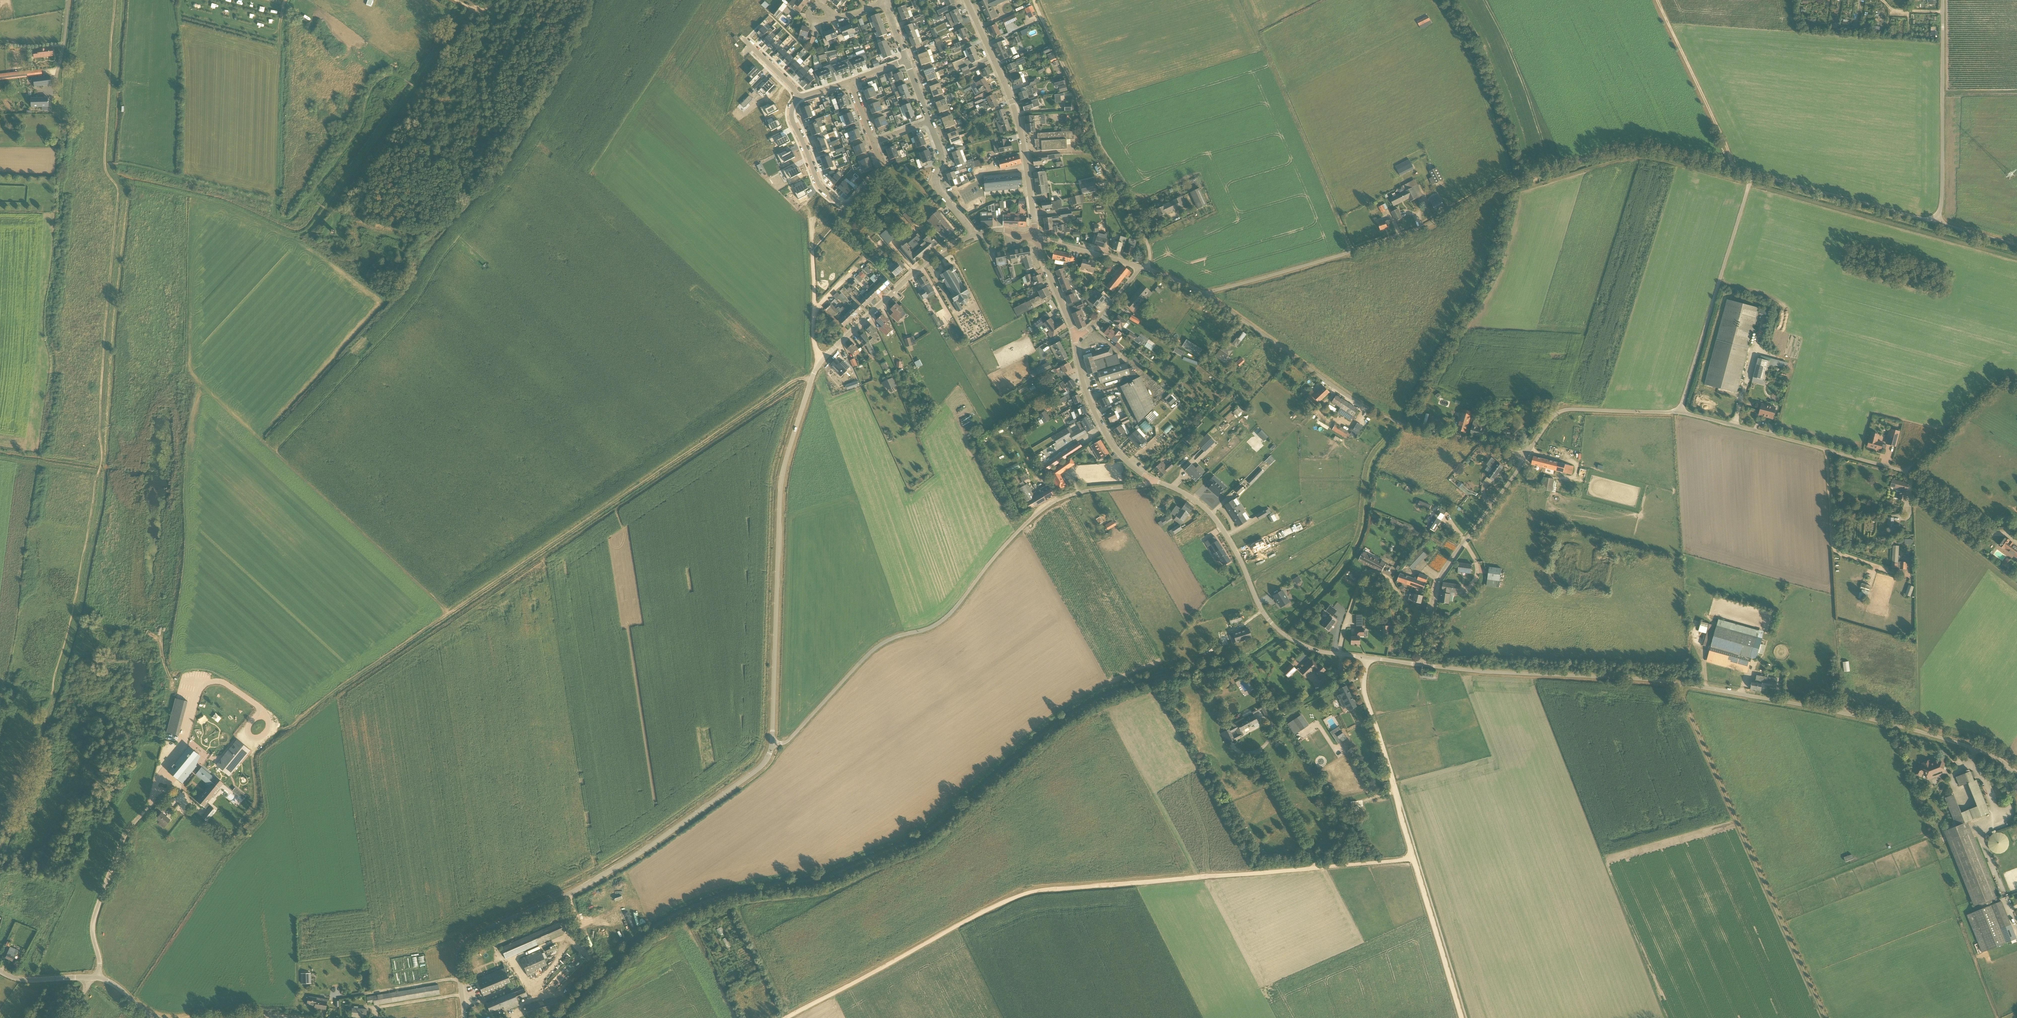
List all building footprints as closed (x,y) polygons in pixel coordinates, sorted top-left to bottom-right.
[(809,0),(793,0),(789,4),(800,12),(809,0)] [(940,10),(938,11),(939,15),(941,14),(941,13),(951,9),(950,6),(955,3),(953,0),(939,0),(941,4),(942,3),(945,2),(946,4),(947,7),(945,8),(940,10)] [(980,2),(988,21),(997,17),(995,12),(993,13),(990,7),(1006,0),(984,0),(980,2)] [(777,17),(777,18),(787,6),(781,1),(771,13),(774,15),(772,16),(776,19),(777,17)] [(917,8),(916,5),(914,1),(911,2),(913,6),(906,8),(905,5),(898,8),(901,14),(907,11),(911,10),(914,9),(917,8)] [(1026,9),(1030,18),(1036,15),(1032,6),(1026,9)] [(953,19),(960,16),(957,9),(947,14),(946,14),(949,21),(953,19)] [(913,17),(911,10),(907,11),(901,14),(902,17),(900,18),(901,20),(903,20),(907,19),(909,23),(914,21),(913,21),(919,18),(921,18),(921,17),(920,15),(913,17)] [(873,22),(881,19),(879,14),(871,17),(873,22)] [(1017,20),(1015,14),(1009,17),(1011,23),(1017,20)] [(960,16),(953,19),(955,22),(952,24),(953,26),(963,22),(960,16)] [(1432,24),(1428,16),(1417,21),(1421,29),(1432,24)] [(920,22),(920,20),(919,18),(913,21),(914,21),(909,23),(910,25),(906,27),(905,27),(908,33),(915,30),(918,29),(917,27),(914,28),(912,24),(914,23),(915,24),(917,23),(918,23),(920,22)] [(875,27),(883,24),(881,19),(873,22),(875,27)] [(758,32),(756,34),(761,39),(763,37),(767,33),(766,32),(762,29),(766,24),(763,22),(759,26),(760,26),(756,30),(758,32)] [(846,27),(849,35),(850,38),(858,35),(857,32),(859,31),(857,24),(852,26),(851,25),(846,27)] [(877,32),(885,29),(883,24),(875,27),(877,32)] [(996,24),(988,28),(989,32),(991,31),(994,38),(1001,34),(996,24)] [(802,27),(800,35),(805,37),(804,40),(807,41),(807,42),(813,44),(815,38),(809,36),(808,36),(810,29),(802,27)] [(844,37),(849,35),(846,27),(841,28),(843,34),(840,35),(842,41),(845,40),(844,37)] [(765,39),(763,41),(767,46),(770,43),(773,39),(769,35),(773,31),(770,28),(766,32),(767,33),(763,37),(765,39)] [(969,37),(966,28),(955,32),(956,35),(960,33),(963,40),(969,37)] [(1029,28),(1020,32),(1022,36),(1028,34),(1027,32),(1030,31),(1029,28)] [(842,41),(840,35),(837,36),(834,29),(829,31),(832,39),(837,37),(839,42),(842,41)] [(885,29),(877,32),(879,37),(887,34),(885,29)] [(920,37),(918,29),(915,30),(908,33),(911,41),(918,38),(918,37),(920,37)] [(827,41),(832,39),(829,31),(824,33),(826,38),(823,39),(825,45),(828,44),(827,41)] [(772,45),(769,48),(774,52),(776,50),(780,46),(776,42),(780,38),(777,35),(773,39),(770,43),(772,45)] [(946,50),(942,41),(941,37),(935,40),(940,53),(946,50)] [(916,46),(920,44),(918,38),(911,41),(913,47),(915,46),(916,46)] [(880,49),(888,46),(886,40),(878,43),(880,49)] [(1009,48),(1008,45),(1005,40),(993,45),(997,54),(1005,50),(1006,50),(1010,48),(1009,48)] [(778,52),(776,54),(781,59),(783,57),(787,53),(787,52),(783,48),(787,44),(784,42),(780,46),(776,50),(778,52)] [(951,48),(952,51),(962,46),(961,42),(954,44),(955,46),(951,48)] [(882,54),(890,51),(888,46),(880,49),(882,54)] [(969,56),(976,53),(973,46),(966,49),(969,56)] [(34,58),(44,57),(43,48),(41,48),(41,49),(38,49),(38,51),(34,51),(34,58)] [(43,48),(44,57),(53,56),(52,48),(45,48),(43,48)] [(785,59),(783,61),(788,66),(790,63),(794,59),(790,55),(794,51),(791,48),(787,52),(787,53),(783,57),(785,59)] [(931,49),(928,51),(927,48),(920,51),(921,54),(918,55),(920,60),(930,57),(930,56),(933,55),(931,49)] [(1011,51),(1010,48),(1006,50),(1005,50),(997,54),(1000,61),(1012,56),(1010,52),(1011,51)] [(890,51),(882,54),(884,59),(892,56),(890,51)] [(864,60),(867,58),(865,53),(857,56),(861,67),(866,65),(864,60)] [(976,53),(969,56),(972,63),(979,60),(976,53)] [(792,65),(790,68),(795,72),(797,70),(801,66),(796,62),(800,58),(798,55),(794,59),(790,63),(792,65)] [(861,67),(857,56),(849,59),(851,65),(854,64),(856,69),(861,67)] [(926,67),(933,64),(930,57),(920,60),(922,65),(925,64),(926,67)] [(1021,71),(1019,66),(1025,63),(1026,63),(1024,58),(1016,61),(1017,62),(1007,66),(1009,72),(1016,69),(1018,73),(1021,71)] [(848,66),(851,65),(849,59),(840,63),(845,73),(850,71),(848,66)] [(799,72),(797,74),(802,79),(804,77),(808,73),(807,72),(803,68),(807,64),(805,62),(801,66),(797,70),(799,72)] [(845,73),(840,63),(832,66),(835,71),(837,70),(839,75),(845,73)] [(752,71),(748,75),(752,80),(749,83),(752,86),(760,77),(758,75),(759,74),(761,72),(754,65),(754,64),(749,69),(752,71)] [(936,72),(934,66),(935,66),(935,64),(933,64),(926,67),(927,70),(924,71),(926,76),(936,72)] [(830,71),(833,70),(831,65),(823,68),(827,79),(832,76),(830,71)] [(983,78),(985,77),(991,74),(988,67),(985,69),(984,67),(978,70),(983,78)] [(806,79),(804,81),(809,86),(811,83),(815,79),(814,79),(810,75),(814,71),(811,68),(807,72),(808,73),(804,77),(806,79)] [(827,79),(823,68),(815,71),(815,72),(816,77),(819,76),(821,81),(827,79)] [(0,72),(0,75),(0,79),(44,76),(43,69),(0,72)] [(892,86),(903,82),(902,79),(904,79),(901,72),(896,74),(895,71),(887,74),(889,78),(889,79),(891,83),(892,86)] [(939,80),(941,79),(938,72),(936,73),(936,72),(926,76),(928,81),(931,80),(932,83),(939,80)] [(1019,73),(1019,74),(1011,77),(1014,85),(1016,84),(1017,86),(1023,83),(1026,82),(1024,77),(1024,76),(1024,74),(1022,73),(1022,72),(1019,73)] [(35,87),(52,85),(51,76),(34,78),(35,87)] [(1066,84),(1064,79),(1066,79),(1065,76),(1053,79),(1055,86),(1066,84)] [(976,100),(985,94),(991,91),(986,81),(984,78),(975,83),(980,93),(974,96),(976,100)] [(764,81),(755,90),(758,92),(760,91),(762,89),(767,93),(768,92),(771,89),(773,91),(777,87),(776,86),(769,80),(767,82),(766,83),(764,81)] [(932,92),(942,88),(939,80),(932,83),(933,86),(930,87),(932,92)] [(896,95),(908,91),(906,84),(904,85),(903,82),(892,86),(893,89),(899,87),(900,90),(895,92),(896,95)] [(866,93),(867,95),(876,92),(874,87),(873,87),(872,85),(863,88),(865,93),(866,93)] [(965,93),(972,89),(970,85),(963,89),(965,93)] [(1031,85),(1026,87),(1027,90),(1018,93),(1021,100),(1030,97),(1029,96),(1033,95),(1033,93),(1032,89),(1031,85)] [(945,96),(944,94),(942,88),(932,92),(934,97),(936,96),(937,99),(945,96)] [(899,105),(909,101),(907,98),(911,97),(908,91),(896,95),(897,98),(902,96),(903,99),(897,102),(899,105)] [(869,102),(877,99),(876,96),(877,96),(876,92),(867,95),(867,97),(869,102)] [(840,103),(848,100),(847,96),(846,97),(845,95),(838,97),(837,94),(831,96),(832,100),(835,99),(838,104),(840,103)] [(1060,94),(1055,95),(1056,103),(1061,102),(1060,96),(1064,96),(1064,94),(1060,94)] [(749,95),(740,105),(744,108),(753,99),(749,95)] [(996,100),(995,100),(994,96),(993,95),(987,98),(987,100),(984,101),(985,103),(979,105),(980,108),(983,106),(996,100)] [(938,108),(948,104),(945,96),(937,99),(939,102),(936,103),(938,108)] [(42,110),(47,110),(47,107),(49,107),(48,98),(31,98),(31,107),(42,107),(42,110)] [(871,107),(872,109),(881,106),(879,102),(877,99),(869,102),(871,108),(871,107)] [(848,100),(840,103),(842,109),(850,106),(849,104),(850,103),(848,100)] [(996,100),(983,106),(984,109),(987,108),(987,109),(991,107),(992,109),(998,106),(996,100)] [(1035,100),(1032,101),(1022,104),(1024,111),(1034,108),(1037,107),(1035,100)] [(905,113),(912,110),(910,104),(909,101),(899,105),(900,107),(903,106),(905,113)] [(770,103),(760,108),(762,112),(763,112),(765,117),(775,112),(779,110),(776,105),(776,104),(775,104),(771,106),(770,103)] [(943,115),(951,112),(948,104),(938,108),(939,113),(942,112),(943,115)] [(809,106),(801,109),(803,115),(811,112),(809,106)] [(883,110),(881,106),(872,109),(873,111),(872,111),(874,117),(883,113),(882,110),(883,110)] [(1000,121),(1003,132),(1010,129),(1004,109),(997,111),(999,117),(996,118),(997,122),(1000,121)] [(905,113),(907,119),(914,116),(912,110),(905,113)] [(811,112),(803,115),(805,120),(813,117),(811,112)] [(843,115),(845,121),(854,118),(852,112),(843,115)] [(943,124),(954,120),(951,112),(943,115),(944,117),(942,119),(943,124)] [(877,122),(877,124),(886,120),(885,116),(884,116),(883,113),(874,117),(876,122),(877,122)] [(1037,125),(1041,125),(1041,124),(1040,115),(1033,116),(1025,117),(1026,125),(1027,133),(1035,132),(1035,129),(1037,128),(1037,125)] [(772,117),(766,120),(769,125),(768,125),(771,131),(772,131),(777,129),(778,131),(783,129),(783,128),(778,119),(775,121),(774,121),(772,117)] [(856,123),(854,118),(845,121),(847,126),(856,123)] [(888,125),(886,120),(877,124),(878,126),(877,126),(879,131),(888,128),(887,125),(888,125)] [(949,130),(957,128),(954,120),(943,124),(945,129),(948,128),(949,130)] [(818,122),(809,126),(811,131),(819,128),(818,122)] [(848,133),(850,137),(859,134),(858,132),(859,132),(857,126),(848,130),(849,132),(848,133)] [(819,128),(811,131),(813,136),(821,133),(819,128)] [(949,139),(959,136),(957,128),(949,130),(950,133),(948,134),(949,139)] [(1042,147),(1042,151),(1067,149),(1066,138),(1069,138),(1069,139),(1074,139),(1074,131),(1061,132),(1038,133),(1038,134),(1038,139),(1035,139),(1035,147),(1042,147)] [(781,133),(770,139),(772,144),(777,141),(780,147),(783,146),(784,147),(788,145),(787,143),(790,142),(789,141),(790,141),(789,140),(787,135),(783,137),(781,133)] [(854,144),(862,141),(860,136),(859,134),(850,137),(852,141),(853,141),(854,144)] [(914,137),(916,143),(924,139),(922,134),(914,137)] [(971,135),(968,138),(972,144),(977,142),(971,135)] [(954,143),(955,146),(963,144),(959,136),(949,139),(951,145),(954,143)] [(824,139),(815,143),(817,148),(826,145),(824,139)] [(926,145),(924,139),(916,143),(918,148),(926,145)] [(1000,153),(1013,150),(1011,142),(1007,143),(1006,139),(999,141),(1000,144),(998,145),(1000,153)] [(864,146),(862,141),(854,144),(854,147),(855,152),(864,148),(864,146)] [(826,145),(817,148),(819,153),(828,150),(826,145)] [(888,155),(897,151),(895,146),(886,149),(888,155)] [(960,151),(965,149),(964,146),(956,149),(957,151),(952,153),(955,159),(962,156),(960,151)] [(864,148),(855,152),(857,156),(858,155),(859,158),(868,155),(866,150),(865,150),(864,148)] [(922,158),(930,155),(928,150),(920,153),(922,158)] [(890,160),(901,156),(899,151),(897,151),(888,155),(890,160)] [(786,152),(776,157),(779,163),(782,161),(784,166),(795,160),(792,154),(793,154),(792,153),(788,156),(786,152)] [(1061,154),(1056,154),(1037,157),(1038,159),(1033,159),(1034,166),(1042,165),(1042,161),(1048,160),(1056,158),(1061,158),(1061,154)] [(859,161),(861,166),(870,162),(869,161),(870,160),(868,155),(859,158),(860,161),(859,161)] [(927,162),(932,161),(930,155),(922,158),(919,159),(922,167),(928,165),(927,162)] [(830,156),(821,159),(823,165),(832,162),(830,156)] [(955,159),(957,165),(964,163),(962,156),(955,159)] [(1001,169),(1013,165),(1021,163),(1022,163),(1019,156),(999,161),(999,164),(1000,168),(1001,169)] [(1396,167),(1400,176),(1414,169),(1410,159),(1396,167)] [(832,162),(823,165),(825,170),(834,167),(832,162)] [(870,165),(870,162),(861,166),(862,170),(863,170),(864,173),(873,170),(871,164),(870,165)] [(975,166),(975,165),(974,162),(967,164),(968,167),(971,166),(973,171),(975,167),(975,166)] [(1430,171),(1436,183),(1442,179),(1436,168),(1430,171)] [(787,172),(782,174),(788,184),(802,177),(798,170),(788,175),(786,173),(787,172)] [(1038,194),(1049,192),(1046,171),(1034,173),(1038,194)] [(960,173),(955,175),(954,172),(947,175),(949,181),(960,177),(961,176),(960,173)] [(985,191),(992,191),(1019,189),(1019,186),(1022,185),(1021,173),(1021,172),(1015,173),(984,176),(984,178),(985,191)] [(836,174),(830,181),(835,185),(841,178),(836,174)] [(959,183),(962,182),(960,177),(949,181),(952,187),(959,184),(959,183)] [(844,181),(839,188),(843,192),(849,185),(844,181)] [(1108,181),(1095,184),(1097,190),(1109,187),(1108,181)] [(1095,182),(1081,185),(1083,194),(1097,190),(1095,182)] [(800,185),(793,189),(795,192),(794,192),(798,199),(800,202),(806,199),(805,195),(809,193),(809,192),(808,192),(805,186),(802,188),(800,185)] [(849,185),(843,192),(847,195),(853,189),(849,185)] [(1423,195),(1418,185),(1390,199),(1394,206),(1409,198),(1411,202),(1423,195)] [(1190,192),(1197,208),(1207,204),(1199,188),(1190,192)] [(1432,204),(1436,211),(1445,207),(1441,200),(1438,195),(1430,200),(1432,204)] [(1071,197),(1071,198),(1073,205),(1081,203),(1079,196),(1071,197)] [(1186,205),(1182,197),(1163,205),(1163,206),(1156,210),(1159,217),(1166,213),(1167,214),(1186,205)] [(1062,208),(1061,200),(1057,200),(1057,201),(1042,204),(1042,209),(1052,208),(1052,211),(1058,210),(1058,209),(1062,208)] [(1402,218),(1398,209),(1392,212),(1396,221),(1402,218)] [(908,211),(903,215),(911,225),(916,221),(917,219),(909,210),(908,211)] [(937,211),(930,217),(931,218),(928,220),(937,231),(938,230),(939,231),(941,229),(947,236),(954,230),(937,211)] [(992,213),(988,213),(988,217),(981,217),(981,218),(981,220),(981,225),(988,225),(993,225),(992,213)] [(1003,226),(1009,226),(1019,226),(1019,218),(1019,215),(1003,215),(1003,217),(1003,226)] [(1045,225),(1053,224),(1052,220),(1059,219),(1059,216),(1044,218),(1045,225)] [(1027,218),(1019,218),(1019,226),(1026,227),(1027,218)] [(1391,223),(1390,220),(1386,221),(1379,224),(1381,230),(1388,228),(1387,225),(1391,223)] [(1053,224),(1045,225),(1045,231),(1052,230),(1052,233),(1058,232),(1057,226),(1053,227),(1053,224)] [(1097,237),(1095,245),(1105,248),(1107,239),(1102,238),(1103,234),(1098,233),(1097,237)] [(915,235),(907,243),(911,248),(919,241),(915,235)] [(923,240),(931,249),(931,250),(938,244),(930,235),(927,237),(927,236),(926,237),(926,238),(924,240),(923,240)] [(1120,252),(1122,246),(1125,247),(1127,238),(1121,236),(1119,242),(1114,241),(1112,245),(1114,246),(1113,250),(1120,252)] [(923,240),(924,240),(923,239),(910,250),(905,244),(899,250),(913,265),(919,261),(919,260),(924,256),(926,254),(931,249),(923,240)] [(1137,241),(1129,239),(1125,253),(1132,255),(1134,248),(1135,248),(1137,241)] [(1027,270),(1034,268),(1031,260),(1032,260),(1031,258),(1030,257),(1031,256),(1030,248),(1010,251),(1011,263),(1018,262),(1017,259),(1023,258),(1027,270)] [(1067,264),(1070,265),(1071,262),(1073,261),(1074,261),(1073,261),(1074,258),(1075,258),(1074,258),(1072,256),(1071,256),(1072,254),(1069,253),(1069,254),(1066,253),(1065,252),(1065,253),(1062,252),(1058,251),(1054,251),(1054,250),(1054,251),(1052,259),(1052,260),(1053,259),(1056,260),(1056,261),(1056,260),(1060,261),(1059,261),(1060,261),(1063,262),(1064,262),(1067,262),(1067,264)] [(1000,251),(1000,253),(995,254),(997,266),(1002,265),(1002,262),(1006,261),(1004,252),(1003,252),(1003,251),(1000,251)] [(1083,260),(1081,267),(1088,269),(1088,271),(1094,273),(1096,264),(1091,263),(1092,261),(1088,260),(1087,261),(1083,260)] [(893,266),(889,269),(896,277),(896,276),(903,270),(906,268),(899,261),(897,263),(895,264),(893,262),(891,264),(893,266)] [(995,268),(1001,280),(1004,279),(1003,277),(1004,277),(999,266),(995,268)] [(1131,272),(1126,268),(1124,266),(1106,287),(1113,292),(1126,275),(1128,277),(1131,272)] [(961,281),(962,281),(960,277),(959,278),(959,277),(959,278),(957,275),(957,274),(955,271),(956,270),(954,267),(951,269),(948,270),(947,269),(948,268),(943,270),(943,271),(944,271),(945,272),(941,275),(942,277),(940,277),(941,279),(940,281),(941,282),(943,283),(945,282),(946,285),(946,286),(948,289),(949,289),(950,292),(951,292),(952,295),(951,296),(954,302),(953,302),(959,312),(963,310),(960,304),(961,303),(962,304),(964,304),(966,303),(967,301),(967,299),(968,298),(967,297),(970,295),(970,293),(966,287),(965,288),(963,285),(963,284),(961,281)] [(1063,292),(1072,288),(1064,268),(1056,271),(1063,292)] [(1034,285),(1036,284),(1042,282),(1040,275),(1034,277),(1032,278),(1031,274),(1026,276),(1028,282),(1033,281),(1034,280),(1035,281),(1033,281),(1033,282),(1033,284),(1034,285)] [(922,300),(928,309),(934,306),(929,298),(936,294),(936,293),(925,276),(918,280),(924,289),(920,292),(924,299),(922,300)] [(877,286),(882,291),(886,287),(881,282),(879,280),(877,277),(874,279),(876,281),(874,283),(877,286)] [(886,287),(891,283),(886,277),(881,282),(886,287)] [(866,291),(873,299),(878,295),(873,290),(868,285),(866,287),(868,289),(866,291)] [(873,290),(878,295),(882,291),(877,286),(873,290)] [(1128,304),(1134,309),(1146,295),(1147,295),(1148,294),(1147,294),(1149,291),(1143,286),(1128,304)] [(849,287),(847,289),(850,293),(853,291),(854,291),(853,292),(856,296),(859,293),(853,287),(851,289),(849,287)] [(1047,287),(1045,288),(1044,287),(1042,288),(1037,290),(1040,295),(1034,299),(1033,297),(1030,299),(1031,300),(1030,301),(1014,309),(1017,316),(1026,312),(1034,308),(1048,301),(1053,299),(1047,287)] [(1075,293),(1076,293),(1075,290),(1065,294),(1066,296),(1066,297),(1068,304),(1076,301),(1075,297),(1076,296),(1075,293)] [(869,303),(873,299),(866,291),(862,295),(864,298),(869,303)] [(1101,302),(1103,304),(1105,302),(1104,301),(1106,298),(1099,293),(1097,296),(1096,295),(1092,299),(1086,294),(1083,297),(1085,300),(1086,300),(1089,304),(1090,302),(1097,308),(1101,302)] [(846,298),(844,299),(848,304),(848,303),(858,314),(863,309),(853,299),(850,302),(846,298)] [(865,307),(869,303),(864,298),(860,302),(865,307)] [(1080,311),(1080,308),(1083,307),(1082,302),(1077,304),(1078,308),(1076,309),(1077,312),(1072,314),(1073,316),(1079,329),(1086,326),(1082,317),(1084,316),(1082,310),(1080,311)] [(841,314),(836,309),(831,303),(825,309),(833,318),(838,314),(840,316),(841,314)] [(854,318),(858,314),(848,303),(848,304),(846,305),(849,307),(848,308),(850,311),(849,313),(854,318)] [(903,310),(899,307),(897,304),(891,309),(894,313),(891,315),(898,322),(903,316),(900,313),(903,310)] [(849,313),(846,315),(844,312),(843,313),(841,311),(841,309),(839,307),(836,309),(841,314),(844,317),(849,322),(854,318),(849,313)] [(931,316),(938,326),(940,325),(939,322),(934,314),(931,316)] [(1051,318),(1048,314),(1047,314),(1044,316),(1034,324),(1038,329),(1044,324),(1048,330),(1055,324),(1051,319),(1051,318)] [(882,326),(880,329),(886,336),(892,330),(886,324),(889,321),(883,315),(877,320),(882,326)] [(1121,329),(1127,322),(1118,315),(1114,322),(1115,323),(1114,323),(1121,329)] [(845,326),(849,322),(844,317),(840,321),(845,326)] [(1050,332),(1048,334),(1051,337),(1053,336),(1066,327),(1067,327),(1061,320),(1055,324),(1048,330),(1050,332)] [(869,334),(872,336),(875,340),(879,337),(877,334),(876,335),(874,334),(877,331),(872,325),(867,330),(870,333),(869,334)] [(1104,333),(1116,343),(1123,335),(1116,329),(1115,331),(1110,327),(1104,333)] [(1238,345),(1241,341),(1246,335),(1240,330),(1230,343),(1235,347),(1237,344),(1238,345)] [(1137,343),(1139,341),(1138,338),(1130,332),(1127,336),(1137,343)] [(866,338),(867,337),(864,334),(858,338),(864,345),(867,345),(869,349),(870,349),(871,351),(874,350),(870,340),(869,341),(866,338)] [(1718,337),(1705,391),(1720,395),(1721,390),(1736,393),(1748,344),(1718,337)] [(1153,349),(1157,342),(1151,338),(1146,345),(1153,349)] [(1059,363),(1061,362),(1068,358),(1060,341),(1050,346),(1059,363)] [(1197,357),(1202,350),(1190,342),(1185,349),(1197,357)] [(853,354),(854,353),(856,356),(860,352),(858,350),(859,349),(854,343),(848,348),(853,354)] [(1117,343),(1115,346),(1120,351),(1123,348),(1117,343)] [(1228,356),(1233,351),(1224,344),(1215,356),(1217,357),(1227,364),(1231,358),(1230,358),(1228,356)] [(1133,368),(1128,369),(1126,363),(1120,365),(1117,354),(1114,355),(1111,347),(1091,353),(1092,357),(1084,359),(1089,375),(1097,372),(1101,384),(1118,378),(1121,387),(1120,387),(1138,423),(1155,406),(1140,377),(1138,378),(1133,368)] [(1139,362),(1140,361),(1134,356),(1131,360),(1141,368),(1143,366),(1141,364),(1139,362)] [(1040,361),(1042,365),(1036,368),(1039,374),(1045,371),(1043,365),(1048,363),(1046,358),(1040,361)] [(836,359),(830,365),(841,377),(847,370),(850,367),(843,360),(840,363),(836,359)] [(917,367),(922,365),(920,359),(914,362),(917,367)] [(1059,370),(1062,368),(1064,373),(1071,369),(1071,368),(1070,366),(1069,366),(1068,363),(1064,365),(1064,364),(1054,369),(1057,374),(1060,372),(1059,370)] [(1767,374),(1757,371),(1755,370),(1753,378),(1759,379),(1765,381),(1765,380),(1766,376),(1767,374)] [(893,378),(886,381),(887,386),(886,386),(888,390),(896,386),(893,378)] [(1068,378),(1060,383),(1063,389),(1065,388),(1069,394),(1074,391),(1072,388),(1076,386),(1072,380),(1070,381),(1068,378)] [(1314,407),(1318,403),(1329,392),(1324,387),(1316,394),(1312,390),(1308,395),(1309,396),(1306,398),(1310,403),(1314,407)] [(1171,405),(1177,400),(1171,393),(1165,398),(1171,405)] [(1073,405),(1075,404),(1081,402),(1079,395),(1072,397),(1073,397),(1068,399),(1066,395),(1059,400),(1061,403),(1067,400),(1068,399),(1069,402),(1072,402),(1073,405)] [(1341,408),(1338,412),(1350,420),(1357,409),(1343,400),(1336,395),(1331,402),(1341,408)] [(1102,408),(1110,404),(1107,397),(1099,401),(1102,408)] [(1773,419),(1776,408),(1762,404),(1759,415),(1773,419)] [(1236,409),(1233,412),(1237,417),(1243,411),(1238,405),(1235,408),(1236,409)] [(1077,409),(1074,410),(1075,413),(1078,412),(1079,416),(1087,413),(1084,406),(1077,409)] [(1472,412),(1464,410),(1458,430),(1466,432),(1472,412)] [(1049,413),(1047,414),(1046,411),(1039,415),(1044,423),(1051,419),(1049,416),(1050,415),(1049,413)] [(1118,420),(1118,419),(1120,418),(1117,411),(1107,415),(1111,423),(1118,420)] [(1150,422),(1156,416),(1152,411),(1145,417),(1150,422)] [(1224,420),(1228,425),(1232,420),(1228,416),(1224,420)] [(1073,440),(1075,439),(1094,428),(1088,417),(1077,423),(1080,428),(1070,433),(1067,429),(1054,437),(1057,442),(1070,435),(1073,440)] [(1128,418),(1121,421),(1123,424),(1126,423),(1129,428),(1132,426),(1128,418)] [(1146,433),(1152,428),(1145,420),(1139,426),(1146,433)] [(1487,438),(1490,423),(1474,420),(1473,427),(1472,426),(1470,434),(1487,438)] [(1510,431),(1515,436),(1524,426),(1519,421),(1510,431)] [(1356,436),(1363,426),(1358,423),(1351,433),(1356,436)] [(1164,431),(1168,434),(1173,427),(1169,424),(1164,431)] [(1125,432),(1121,425),(1114,430),(1118,436),(1121,435),(1123,438),(1127,435),(1125,432)] [(1348,433),(1348,432),(1335,425),(1332,430),(1348,439),(1350,434),(1348,433)] [(1885,444),(1895,446),(1899,431),(1889,429),(1885,444)] [(1148,443),(1136,431),(1129,437),(1132,441),(1133,440),(1139,447),(1140,446),(1142,448),(1148,443)] [(1261,431),(1257,434),(1258,435),(1264,441),(1267,438),(1261,432),(1261,431)] [(1881,450),(1883,443),(1877,441),(1879,435),(1872,433),(1870,439),(1869,439),(1867,447),(1881,450)] [(1207,434),(1198,444),(1205,451),(1215,442),(1207,434)] [(1188,446),(1193,441),(1187,435),(1182,440),(1188,446)] [(1109,454),(1100,440),(1091,446),(1099,460),(1109,454)] [(1083,445),(1081,446),(1079,443),(1043,467),(1046,472),(1063,460),(1082,447),(1084,446),(1083,445)] [(1265,461),(1270,465),(1275,460),(1271,455),(1265,461)] [(1534,456),(1532,464),(1571,474),(1573,466),(1534,456)] [(1070,459),(1049,473),(1059,490),(1066,485),(1059,474),(1074,464),(1070,459)] [(1497,463),(1496,463),(1497,461),(1494,459),(1489,466),(1493,469),(1487,476),(1493,481),(1503,467),(1497,463)] [(1161,477),(1173,466),(1170,463),(1167,467),(1162,462),(1154,469),(1157,473),(1159,474),(1161,477)] [(1017,463),(1005,469),(1008,474),(1020,468),(1020,467),(1018,463),(1017,463)] [(1198,480),(1204,473),(1192,463),(1186,469),(1198,480)] [(1258,477),(1262,473),(1259,470),(1255,474),(1248,482),(1249,482),(1250,484),(1251,484),(1258,477)] [(1027,484),(1021,487),(1013,473),(1011,475),(1010,473),(1008,474),(1015,487),(1016,486),(1017,490),(1025,503),(1026,502),(1030,509),(1053,495),(1050,489),(1049,489),(1046,485),(1039,489),(1040,490),(1037,492),(1036,491),(1032,493),(1027,484)] [(1022,481),(1029,478),(1026,473),(1020,477),(1022,481)] [(1217,479),(1216,478),(1214,476),(1208,482),(1212,484),(1211,485),(1208,488),(1209,489),(1218,497),(1224,490),(1215,481),(1217,479)] [(1558,480),(1554,479),(1544,477),(1542,489),(1548,491),(1556,492),(1558,480)] [(1899,499),(1905,501),(1909,484),(1892,480),(1891,487),(1901,489),(1899,499)] [(1243,487),(1240,485),(1239,486),(1234,490),(1238,494),(1239,495),(1245,490),(1243,488),(1243,487)] [(1225,504),(1238,525),(1246,520),(1241,513),(1245,511),(1240,504),(1237,507),(1232,499),(1225,504)] [(1420,501),(1417,500),(1413,509),(1417,510),(1418,506),(1429,511),(1432,505),(1420,501)] [(1182,524),(1193,508),(1186,503),(1174,520),(1180,524),(1182,524)] [(1429,523),(1427,527),(1434,531),(1447,512),(1440,507),(1437,511),(1433,517),(1429,523)] [(1268,514),(1271,512),(1269,509),(1266,511),(1260,514),(1257,516),(1259,519),(1259,520),(1268,514)] [(1167,523),(1172,519),(1169,516),(1164,519),(1163,517),(1160,519),(1164,525),(1167,523)] [(1893,517),(1889,517),(1889,533),(1900,533),(1900,525),(1893,525),(1893,517)] [(1202,519),(1192,526),(1198,535),(1196,536),(1198,540),(1206,535),(1203,531),(1202,532),(1200,528),(1206,524),(1202,519)] [(1105,525),(1108,530),(1116,525),(1113,520),(1105,525)] [(1397,525),(1396,526),(1413,533),(1412,533),(1418,536),(1421,530),(1415,528),(1404,523),(1404,524),(1398,522),(1397,525)] [(1172,535),(1175,534),(1182,529),(1179,524),(1172,529),(1169,531),(1172,535)] [(1215,537),(1205,543),(1216,560),(1219,558),(1224,566),(1231,561),(1215,537)] [(2005,537),(1999,545),(2004,549),(2016,558),(2016,557),(2016,548),(2009,542),(2010,541),(2005,537)] [(1263,540),(1252,546),(1255,552),(1261,548),(1262,551),(1271,547),(1270,544),(1266,546),(1263,540)] [(1898,562),(1899,546),(1893,546),(1892,568),(1900,568),(1900,569),(1906,570),(1907,562),(1900,562),(1898,562)] [(1407,565),(1413,570),(1427,555),(1421,549),(1407,565)] [(1386,564),(1363,552),(1359,560),(1382,572),(1386,564)] [(2002,564),(2000,567),(2006,571),(2008,569),(2005,566),(2010,560),(2007,558),(2002,564)] [(1459,563),(1458,571),(1471,573),(1472,565),(1459,563)] [(1500,581),(1502,568),(1489,567),(1487,586),(1500,587),(1501,581),(1500,581)] [(1415,575),(1414,578),(1400,574),(1397,581),(1424,590),(1428,577),(1420,574),(1419,577),(1415,575)] [(1293,579),(1296,583),(1301,580),(1298,575),(1293,579)] [(1461,585),(1448,583),(1443,583),(1442,591),(1442,593),(1441,602),(1449,604),(1451,592),(1460,593),(1461,585)] [(1863,600),(1866,601),(1871,586),(1862,583),(1858,597),(1860,598),(1859,601),(1862,602),(1863,600)] [(1914,587),(1909,585),(1905,595),(1910,597),(1914,587)] [(1282,591),(1274,596),(1281,607),(1289,602),(1282,591)] [(1411,593),(1409,600),(1414,602),(1414,603),(1420,604),(1420,603),(1421,603),(1423,596),(1411,593)] [(1331,617),(1332,616),(1333,616),(1337,611),(1330,605),(1325,610),(1331,614),(1329,616),(1321,626),(1328,631),(1336,621),(1331,617)] [(1701,645),(1705,646),(1711,624),(1707,623),(1701,645)] [(1748,672),(1751,658),(1756,660),(1762,639),(1717,626),(1707,661),(1748,672)] [(1351,644),(1359,644),(1359,636),(1364,636),(1364,628),(1355,628),(1355,637),(1351,637),(1351,644)] [(1249,629),(1230,635),(1233,643),(1251,637),(1249,629)] [(1212,644),(1206,648),(1210,653),(1215,649),(1212,644)] [(1325,677),(1323,674),(1322,673),(1325,670),(1321,665),(1319,667),(1312,659),(1300,671),(1306,678),(1314,670),(1315,671),(1320,676),(1318,678),(1320,681),(1321,679),(1322,680),(1325,677)] [(1297,670),(1291,664),(1283,672),(1289,678),(1297,670)] [(1764,681),(1765,677),(1757,675),(1756,682),(1752,681),(1750,689),(1757,690),(1758,682),(1762,683),(1763,681),(1764,681)] [(1778,679),(1769,678),(1765,677),(1764,681),(1763,681),(1762,683),(1758,682),(1757,690),(1761,691),(1762,684),(1776,687),(1778,679)] [(1357,707),(1353,700),(1346,685),(1339,689),(1341,694),(1337,696),(1343,707),(1346,706),(1345,705),(1346,704),(1349,710),(1357,707)] [(173,698),(165,732),(178,735),(186,700),(173,698)] [(1261,708),(1268,721),(1275,718),(1274,717),(1276,715),(1270,704),(1268,705),(1267,704),(1261,708)] [(1243,735),(1241,731),(1254,724),(1255,727),(1260,725),(1258,722),(1254,716),(1253,713),(1232,724),(1234,727),(1223,732),(1229,743),(1243,735)] [(218,724),(222,719),(216,714),(212,719),(218,724)] [(1295,729),(1297,728),(1300,731),(1309,725),(1301,715),(1290,722),(1295,729)] [(1347,739),(1344,735),(1341,730),(1332,736),(1336,740),(1339,738),(1342,743),(1347,739)] [(1282,743),(1278,739),(1273,743),(1276,747),(1282,743)] [(232,773),(250,751),(237,740),(219,762),(232,773)] [(175,764),(173,766),(169,771),(183,783),(187,778),(188,778),(190,776),(189,776),(197,766),(193,763),(199,755),(189,747),(175,764)] [(1946,764),(1944,757),(1937,760),(1938,761),(1930,764),(1929,760),(1922,763),(1923,765),(1917,768),(1917,767),(1916,768),(1917,768),(1914,773),(1921,777),(1922,774),(1923,774),(1922,774),(1925,772),(1926,775),(1927,775),(1928,779),(1945,772),(1942,765),(1946,764)] [(198,771),(196,774),(210,786),(197,801),(204,807),(213,796),(214,797),(221,789),(220,788),(224,783),(217,778),(215,779),(201,768),(199,771),(198,771)] [(2006,942),(2003,935),(1991,905),(1999,902),(1996,896),(1997,896),(1967,821),(1990,812),(1976,780),(1974,781),(1970,771),(1956,777),(1960,786),(1970,782),(1980,807),(1959,816),(1951,795),(1945,798),(1957,826),(1944,831),(1974,906),(1979,904),(1981,909),(1967,915),(1982,952),(2006,942)] [(207,810),(201,817),(207,821),(213,814),(207,810)] [(170,820),(161,813),(157,819),(161,823),(160,825),(164,828),(170,820)] [(2005,834),(2001,832),(1996,832),(1993,834),(1990,837),(1988,841),(1988,845),(1989,849),(1992,852),(1995,853),(1996,853),(2000,853),(2004,852),(2007,849),(2009,845),(2009,841),(2007,837),(2005,834)] [(1846,862),(1854,859),(1852,854),(1844,857),(1846,862)] [(505,959),(548,940),(564,933),(559,923),(544,929),(501,948),(505,959)] [(2011,932),(2003,935),(2006,942),(2016,938),(2014,933),(2012,934),(2011,932)] [(723,939),(728,948),(731,946),(727,937),(723,939)] [(13,961),(16,953),(17,954),(18,951),(11,947),(11,948),(10,947),(5,958),(13,961)] [(535,972),(534,970),(547,965),(540,950),(520,959),(528,976),(535,972)] [(507,983),(510,982),(504,968),(476,980),(477,980),(478,985),(482,993),(490,990),(507,983)] [(301,984),(302,984),(311,983),(311,974),(301,974),(301,984)] [(518,1001),(528,996),(524,988),(522,989),(511,993),(487,1004),(486,1004),(490,1012),(494,1010),(495,1011),(503,1007),(512,1003),(514,1008),(520,1005),(518,1001)] [(307,1004),(315,1006),(315,1008),(326,1009),(327,1002),(319,1000),(320,998),(308,996),(307,1004)] [(367,1009),(352,1008),(352,1016),(363,1017),(363,1014),(366,1014),(367,1009)]
